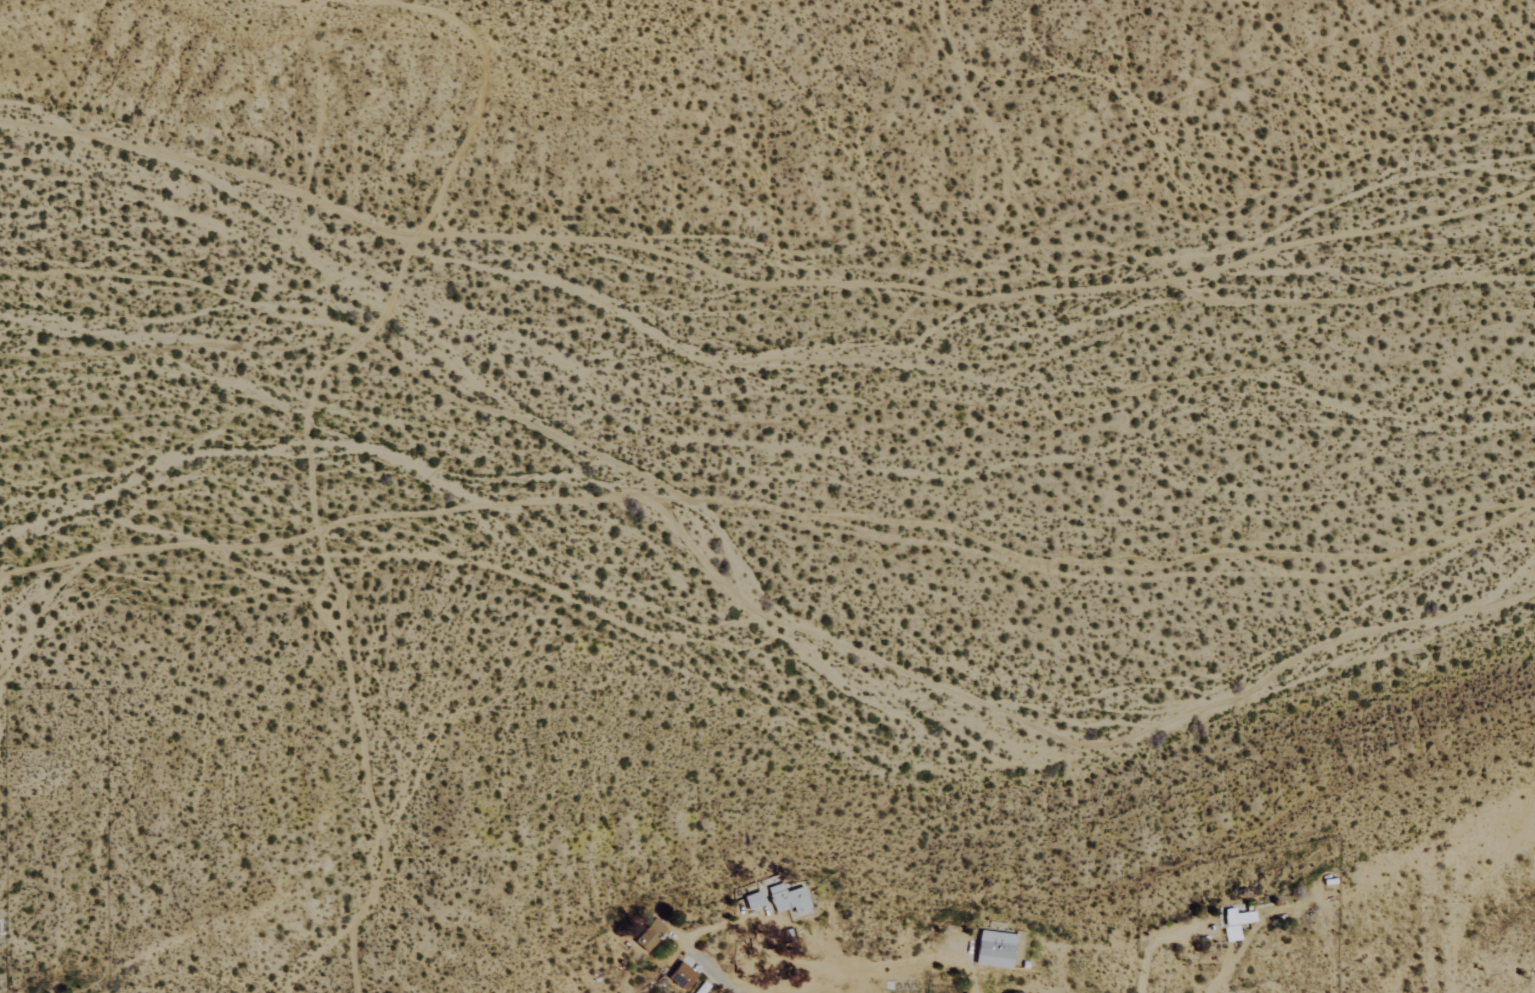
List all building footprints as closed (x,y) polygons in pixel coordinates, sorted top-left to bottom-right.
[(766,888),(774,913),(790,907),(792,914),(810,909),(802,886),(784,892),(781,883),(766,888)] [(764,905),(758,891),(742,897),(748,912),(764,905)] [(1226,941),(1241,940),(1239,923),(1254,922),(1253,911),(1233,914),(1232,908),(1222,909),(1226,941)] [(665,930),(653,919),(633,940),(645,951),(665,930)] [(1011,968),(1014,934),(977,931),(975,965),(1011,968)] [(686,991),(696,972),(677,962),(667,981),(686,991)]
